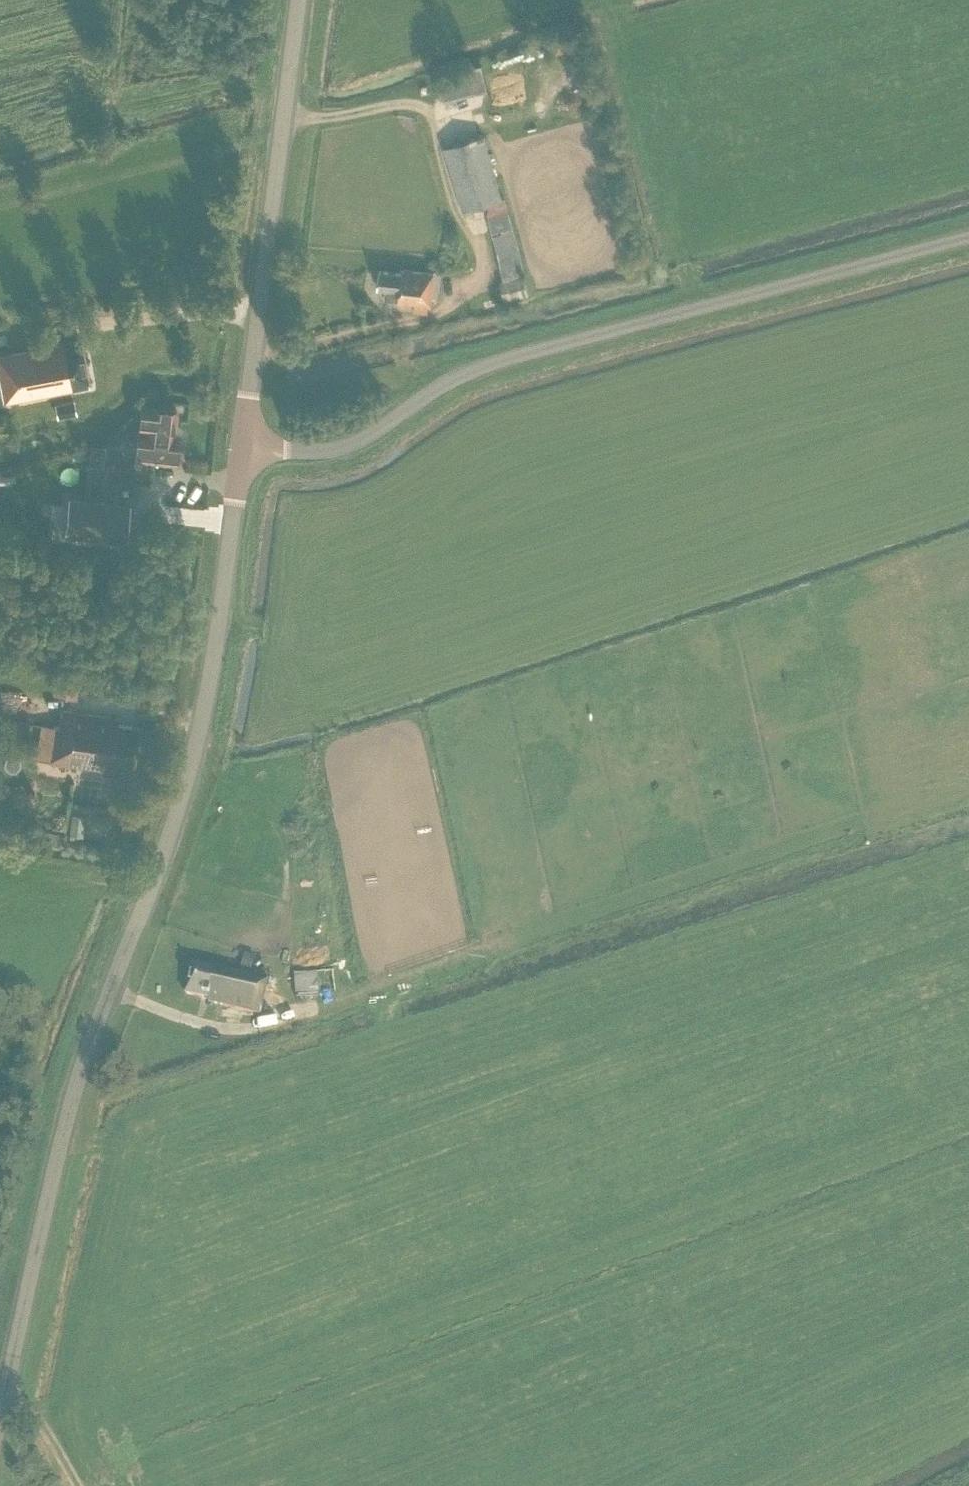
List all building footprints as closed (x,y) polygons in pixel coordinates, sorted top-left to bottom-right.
[(444,100),(490,89),(482,64),(437,76),(444,100)] [(463,209),(491,201),(502,197),(484,136),(445,147),(463,209)] [(505,280),(524,276),(527,275),(506,196),(502,197),(491,201),(488,216),(505,280)] [(435,272),(402,269),(402,272),(380,269),(378,287),(386,288),(384,298),(399,300),(398,301),(421,304),(420,310),(428,311),(429,305),(431,305),(435,272)] [(524,276),(505,280),(501,281),(505,298),(528,292),(524,276)] [(89,384),(81,338),(0,354),(0,376),(2,389),(10,388),(12,400),(89,384)] [(76,413),(73,399),(54,403),(57,416),(76,413)] [(154,406),(141,405),(135,460),(178,464),(180,439),(172,438),(176,408),(154,406)] [(103,466),(105,445),(91,443),(89,464),(103,466)] [(127,543),(132,504),(68,497),(64,535),(127,543)] [(139,725),(117,722),(118,717),(61,709),(59,725),(42,723),(37,758),(106,768),(107,762),(133,766),(139,725)] [(25,737),(27,720),(0,717),(0,734),(25,737)] [(74,809),(69,829),(85,833),(90,813),(74,809)] [(216,969),(192,964),(186,994),(209,999),(208,1002),(260,1014),(269,979),(216,967),(216,969)] [(296,998),(320,996),(318,972),(295,973),(296,998)]
